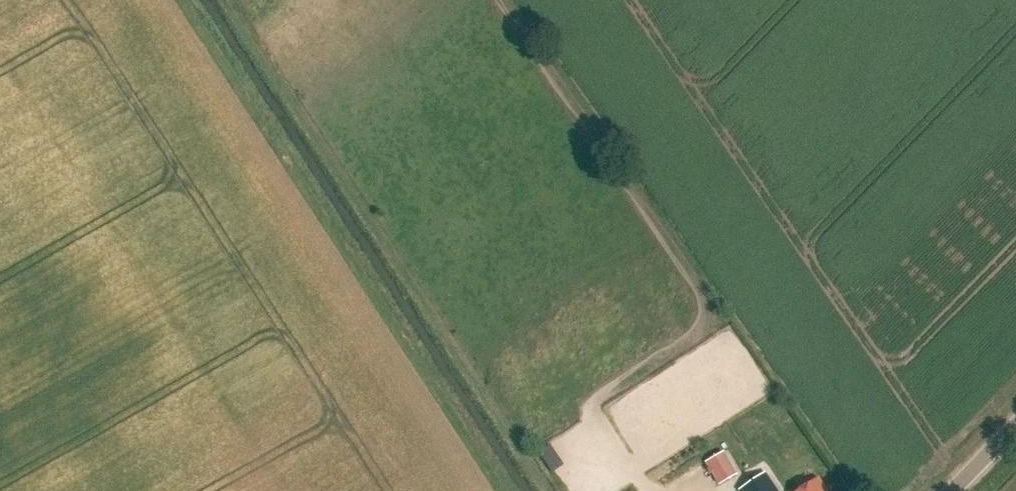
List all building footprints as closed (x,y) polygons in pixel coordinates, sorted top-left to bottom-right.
[(705,464),(719,486),(738,475),(724,452),(705,464)] [(763,476),(741,490),(773,490),(763,476)] [(818,482),(803,490),(824,490),(818,482)]
